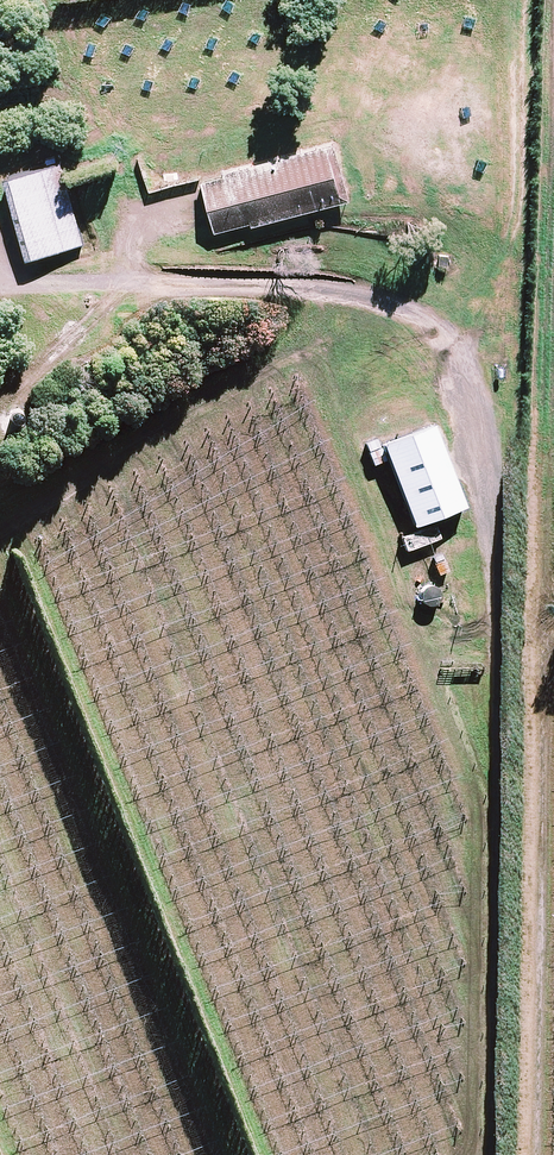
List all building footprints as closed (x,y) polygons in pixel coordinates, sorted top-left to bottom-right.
[(349,201),(334,144),(199,179),(214,234),(249,224),(250,227),(349,201)] [(65,184),(59,163),(7,177),(31,260),(82,245),(65,184)] [(465,510),(432,426),(382,446),(415,529),(465,510)] [(385,463),(380,450),(369,455),(373,467),(385,463)] [(439,540),(434,527),(401,540),(406,553),(439,540)] [(432,588),(427,588),(423,590),(421,594),(420,599),(421,603),(424,606),(428,608),(433,608),(437,605),(439,602),(440,597),(439,593),(436,590),(432,588)]
